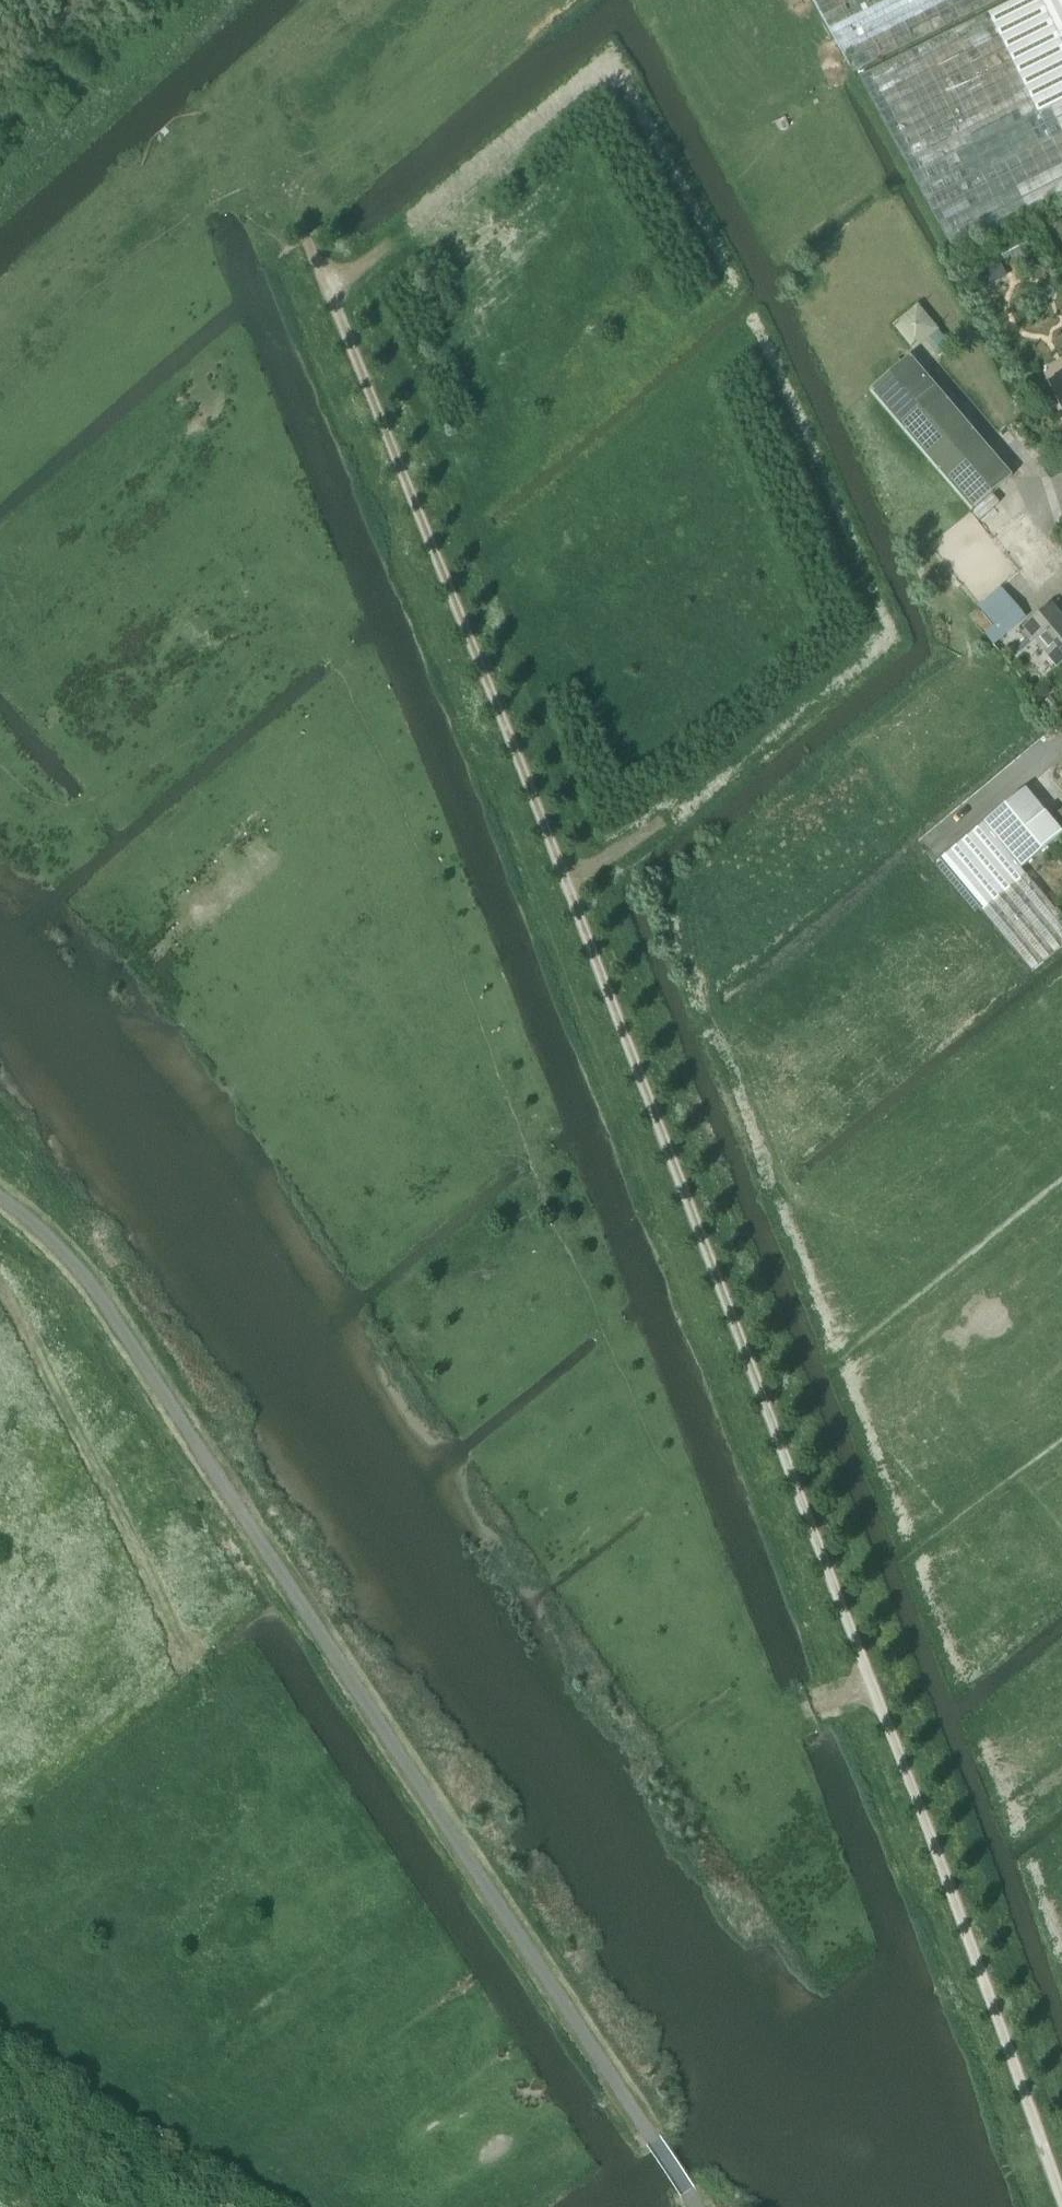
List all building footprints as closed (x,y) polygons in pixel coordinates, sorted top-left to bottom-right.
[(853,72),(1000,0),(813,0),(853,72)] [(1060,37),(1041,0),(1009,0),(859,76),(953,249),(1061,195),(1061,35),(1060,37)] [(1060,37),(1061,35),(1061,0),(1041,0),(1060,37)] [(972,509),(1011,476),(909,356),(870,390),(972,509)] [(1050,382),(1061,407),(1061,376),(1050,382)] [(1061,661),(1061,617),(1051,604),(1024,627),(1057,666),(1061,661)] [(1021,868),(1061,834),(1061,832),(1051,818),(1025,787),(983,822),(1021,868)] [(1051,818),(1061,832),(1061,809),(1051,818)] [(1032,970),(1061,946),(1061,919),(1021,868),(983,822),(940,858),(1032,970)]
